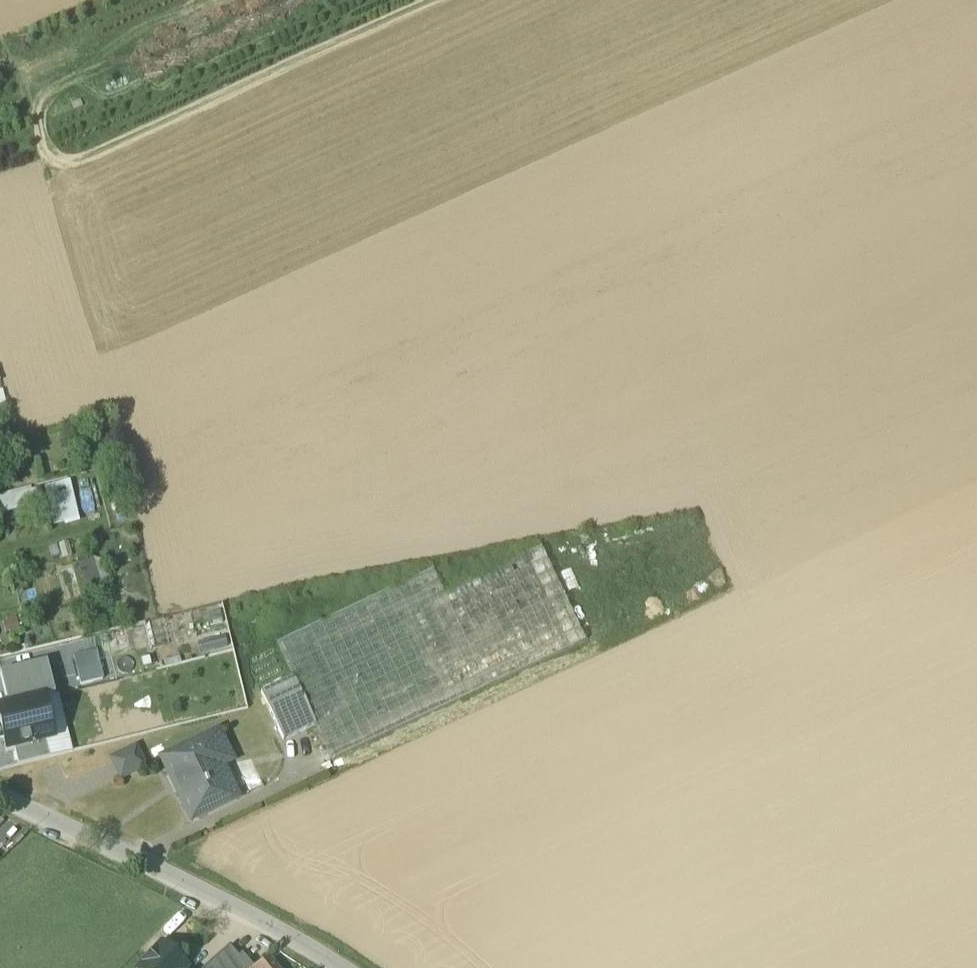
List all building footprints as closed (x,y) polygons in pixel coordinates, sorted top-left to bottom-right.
[(11,478),(14,488),(36,481),(33,472),(11,478)] [(54,527),(81,520),(70,479),(44,486),(54,527)] [(2,516),(37,507),(32,489),(0,498),(0,508),(2,516)] [(433,571),(276,644),(292,679),(314,726),(331,761),(585,642),(541,549),(443,594),(433,571)] [(92,552),(78,556),(89,594),(114,587),(106,562),(94,559),(92,552)] [(80,685),(103,680),(98,650),(74,655),(80,685)] [(47,664),(1,675),(8,707),(43,699),(55,696),(47,664)] [(314,726),(292,679),(261,694),(283,740),(314,726)] [(8,707),(0,709),(0,722),(7,753),(15,751),(45,744),(54,742),(43,699),(8,707)] [(219,732),(161,759),(169,776),(174,774),(182,791),(177,793),(191,822),(230,804),(211,764),(230,755),(219,732)] [(45,744),(15,751),(19,767),(49,760),(45,744)] [(135,749),(112,760),(121,779),(145,767),(135,749)] [(174,774),(169,776),(177,793),(182,791),(174,774)] [(162,946),(141,967),(186,967),(162,946)] [(207,967),(254,967),(243,955),(239,958),(230,948),(207,967)]
